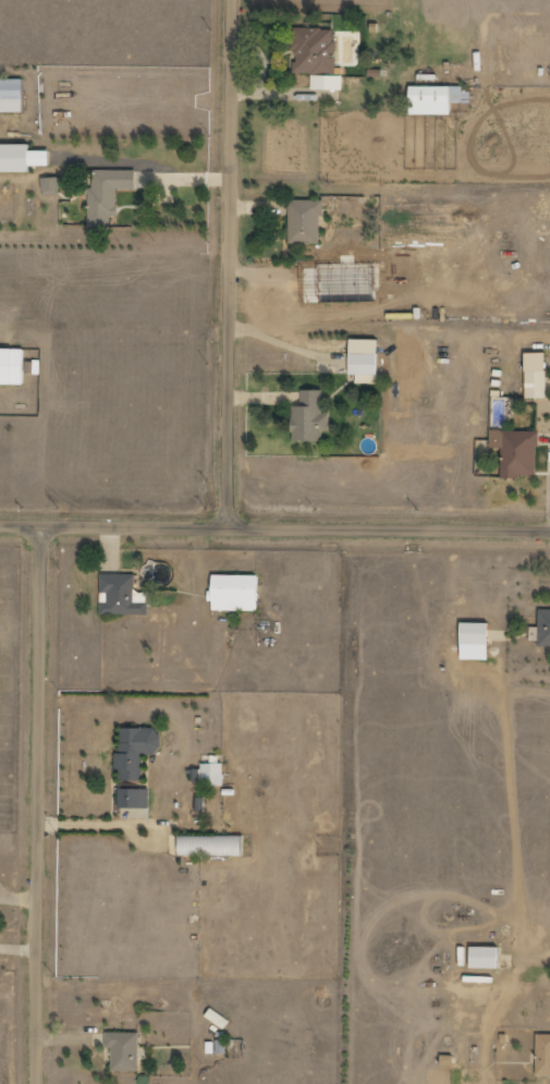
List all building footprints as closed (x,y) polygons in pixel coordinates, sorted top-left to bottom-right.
[(312,90),(344,90),(344,76),(335,76),(336,28),(293,28),(293,51),(295,51),(295,73),(312,74),(312,90)] [(24,113),(25,80),(0,79),(0,112),(24,113)] [(462,86),(411,86),(411,115),(452,114),(452,102),(462,102),(462,86)] [(31,173),(31,166),(51,166),(51,151),(31,151),(31,145),(0,145),(0,173),(31,173)] [(91,227),(112,227),(112,217),(118,217),(119,189),(137,189),(137,170),(91,170),(91,227)] [(61,178),(42,178),(43,195),(61,195),(61,178)] [(290,243),(321,244),(322,201),(290,200),(290,243)] [(346,265),(318,264),(318,291),(328,291),(329,286),(346,287),(346,265)] [(379,340),(352,339),(351,375),(357,375),(357,383),(379,384),(379,340)] [(0,349),(0,385),(25,385),(26,349),(0,349)] [(548,398),(547,353),(526,353),(527,398),(548,398)] [(323,391),(301,390),(301,406),(293,406),(293,441),(324,441),(324,431),(331,431),(331,414),(323,414),(323,391)] [(501,476),(537,477),(538,431),(491,430),(491,447),(502,447),(501,476)] [(261,576),(215,575),(215,600),(214,600),(214,611),(260,612),(261,576)] [(549,646),(549,609),(539,609),(539,646),(549,646)] [(491,645),(491,623),(463,623),(462,645),(491,645)] [(224,764),(202,764),(202,770),(192,770),(193,781),(203,781),(203,787),(225,786),(224,764)] [(151,790),(120,790),(120,809),(151,809),(151,790)] [(182,855),(245,856),(245,838),(182,837),(182,855)] [(472,969),(500,969),(500,948),(472,947),(472,969)] [(112,1071),(140,1072),(140,1033),(107,1032),(106,1048),(113,1048),(112,1071)] [(538,1034),(537,1076),(549,1076),(549,1035),(538,1034)]
